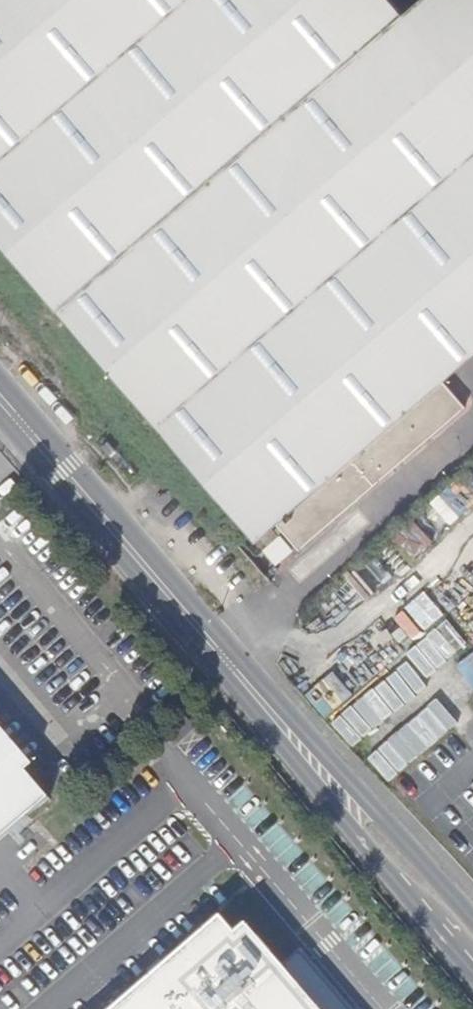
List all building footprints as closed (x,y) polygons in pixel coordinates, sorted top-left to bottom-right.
[(472,248),(472,22),(453,0),(412,0),(402,9),(394,0),(0,0),(0,242),(212,490),(472,248)] [(472,22),(472,0),(453,0),(472,22)] [(213,701),(203,709),(214,722),(224,714),(213,701)] [(0,726),(0,835),(46,795),(24,769),(32,762),(0,726)] [(114,1008),(236,1008),(242,1004),(246,1008),(331,1008),(306,979),(300,985),(284,966),(249,924),(237,934),(222,917),(114,1008)] [(284,966),(300,985),(306,979),(331,1008),(347,1008),(300,953),(284,966)]
